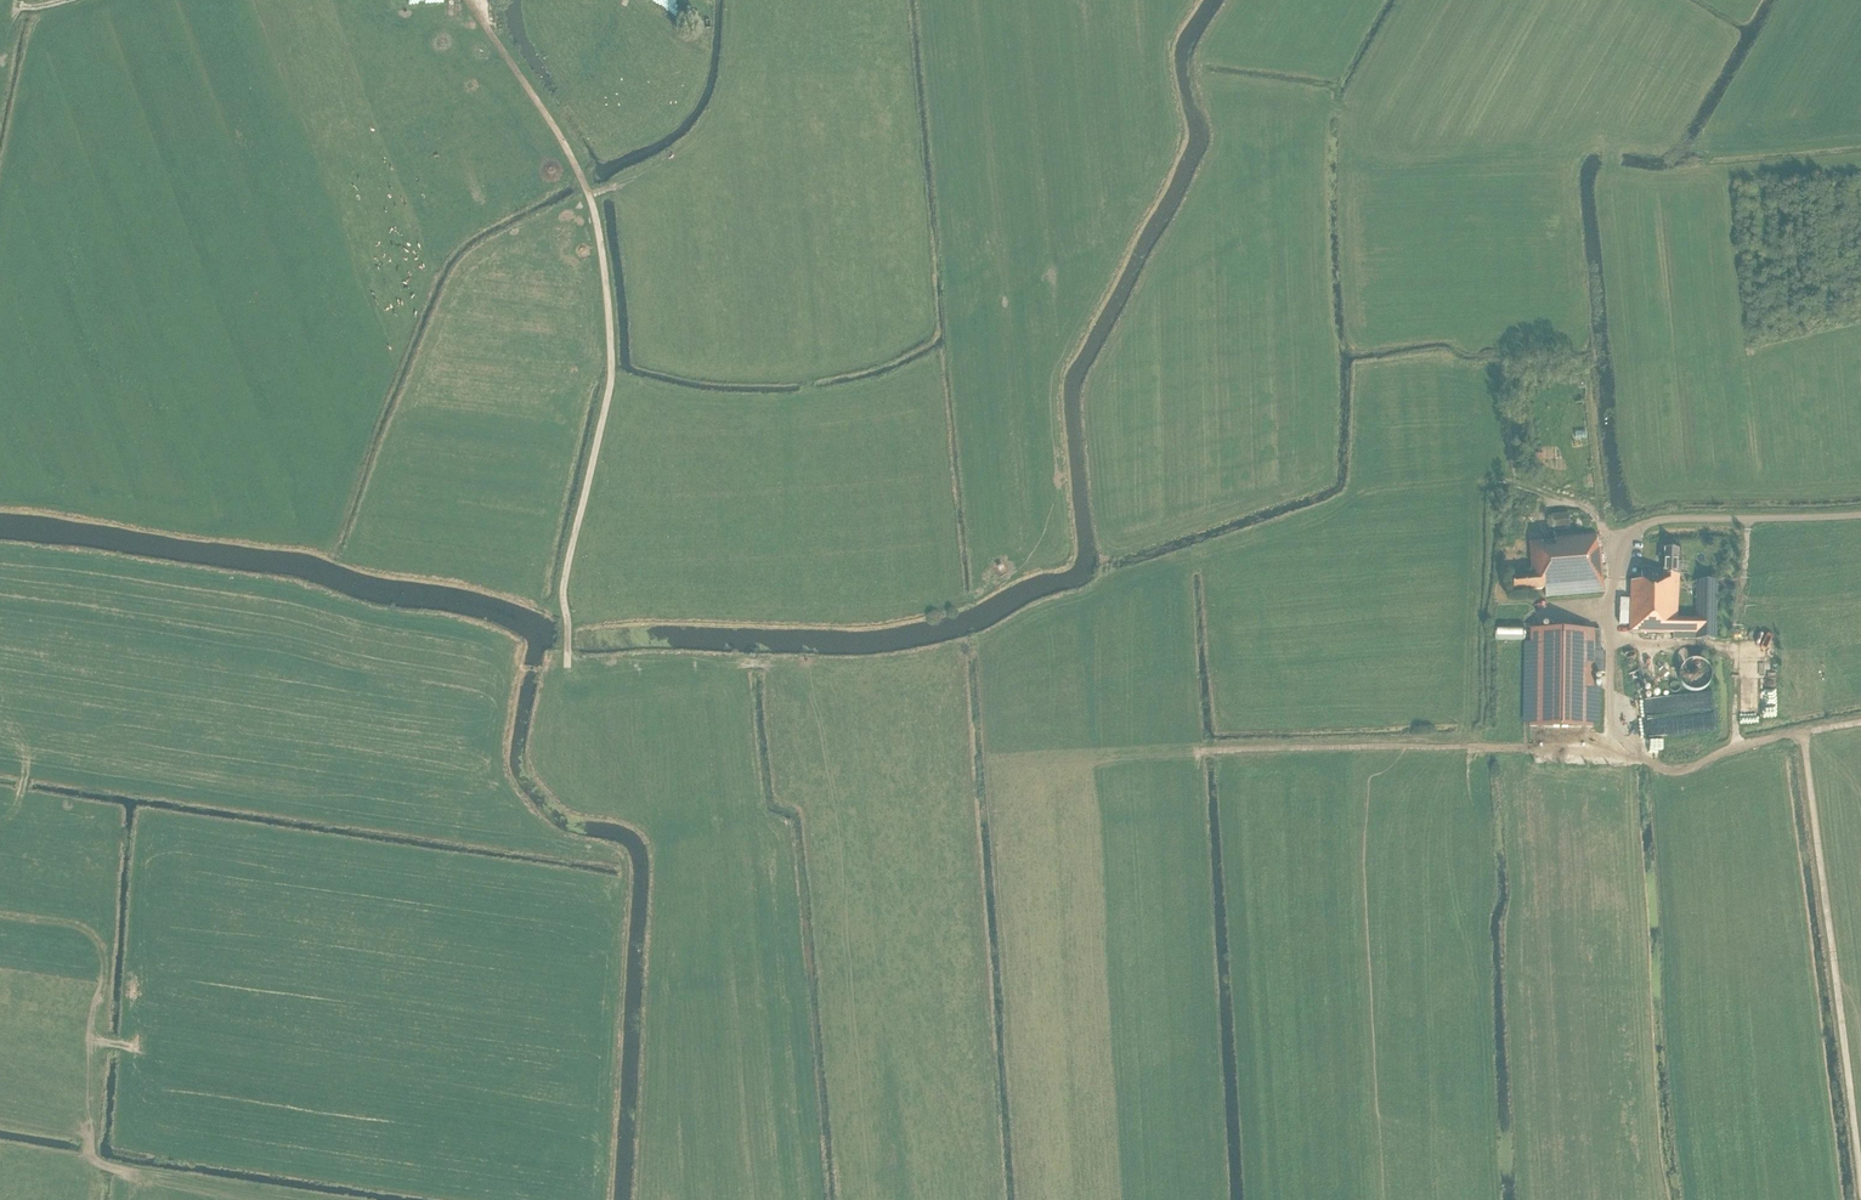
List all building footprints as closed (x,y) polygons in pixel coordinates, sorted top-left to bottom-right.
[(1552,530),(1569,528),(1568,513),(1551,515),(1552,530)] [(1597,548),(1596,534),(1548,538),(1549,540),(1529,542),(1532,575),(1512,577),(1513,591),(1545,589),(1545,595),(1604,590),(1600,548),(1597,548)] [(1677,573),(1678,548),(1665,547),(1664,573),(1649,572),(1649,569),(1641,568),(1641,581),(1631,581),(1629,632),(1676,633),(1675,639),(1715,639),(1716,581),(1697,581),(1697,618),(1678,617),(1679,574),(1677,573)] [(1530,641),(1529,727),(1593,728),(1594,674),(1604,674),(1604,651),(1601,651),(1601,630),(1595,630),(1595,629),(1530,628),(1530,641)] [(1495,638),(1524,639),(1524,629),(1495,629),(1495,638)] [(1695,691),(1697,691),(1700,691),(1702,690),(1704,688),(1706,687),(1708,685),(1709,683),(1710,680),(1711,678),(1711,675),(1711,673),(1710,670),(1709,668),(1708,666),(1706,664),(1704,662),(1702,661),(1700,660),(1697,659),(1695,659),(1692,659),(1690,660),(1687,661),(1685,662),(1683,664),(1682,666),(1680,668),(1679,670),(1679,673),(1679,675),(1679,678),(1679,680),(1680,683),(1682,685),(1683,687),(1685,688),(1687,690),(1690,691),(1692,691),(1695,691)]
